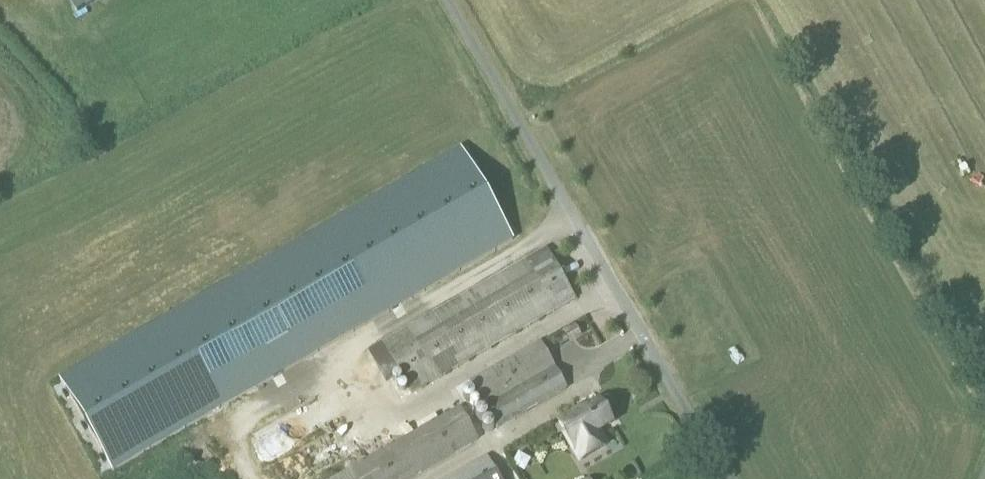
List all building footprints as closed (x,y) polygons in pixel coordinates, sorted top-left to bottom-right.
[(513,240),(460,149),(229,282),(282,374),(513,240)] [(411,394),(575,299),(546,249),(382,343),(411,394)] [(563,341),(546,351),(564,382),(619,350),(609,332),(598,339),(591,326),(602,320),(596,310),(558,332),(563,341)] [(497,430),(568,389),(541,341),(469,382),(497,430)] [(582,412),(581,409),(559,421),(573,446),(612,424),(599,402),(582,412)] [(267,405),(140,478),(310,478),(267,405)] [(461,407),(352,470),(357,478),(411,478),(479,440),(461,407)] [(334,431),(339,442),(364,432),(359,420),(334,431)] [(488,455),(446,478),(502,478),(488,455)]
